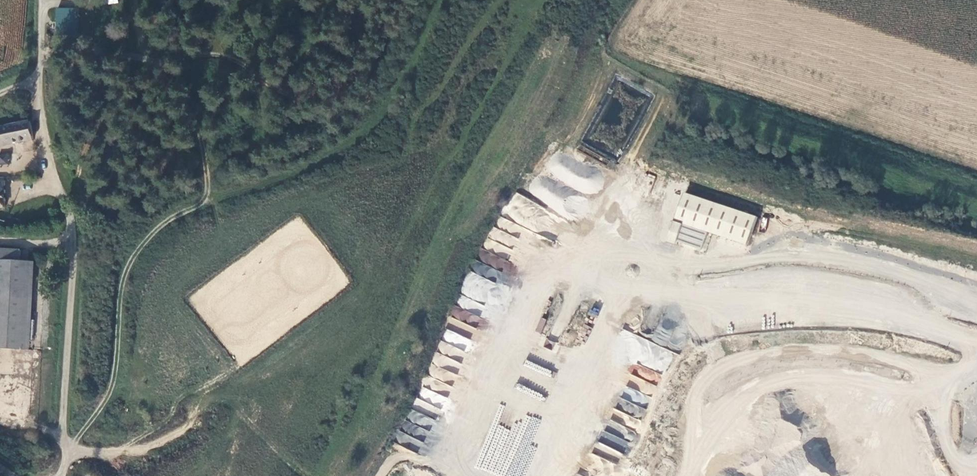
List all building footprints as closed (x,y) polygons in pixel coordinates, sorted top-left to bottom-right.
[(55,35),(77,36),(78,8),(56,7),(55,35)] [(30,139),(26,122),(0,128),(0,147),(30,139)] [(758,216),(686,192),(676,220),(685,223),(679,241),(702,249),(708,230),(749,244),(758,216)] [(669,240),(678,243),(685,223),(676,220),(669,240)] [(19,277),(20,251),(0,251),(0,276),(19,277)] [(19,277),(0,276),(0,349),(16,350),(19,277)] [(443,414),(473,325),(449,317),(441,340),(438,339),(416,405),(443,414)] [(536,330),(541,332),(546,319),(541,317),(536,330)] [(596,454),(616,463),(620,454),(621,455),(627,442),(606,432),(596,454)]
